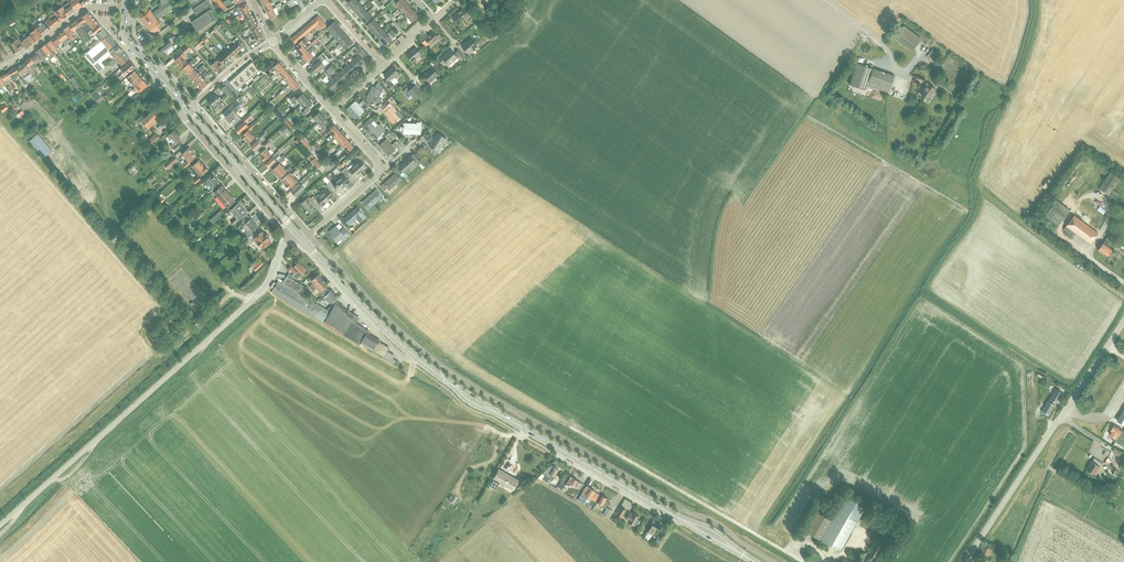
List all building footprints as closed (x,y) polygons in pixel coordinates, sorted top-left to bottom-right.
[(79,0),(72,0),(71,1),(71,0),(68,0),(70,2),(76,10),(83,5),(79,0)] [(217,18),(212,12),(215,10),(208,0),(207,0),(193,9),(198,17),(192,22),(198,31),(217,18)] [(168,1),(163,5),(156,10),(156,11),(154,13),(151,9),(151,8),(150,9),(145,8),(145,7),(144,7),(145,8),(144,8),(141,10),(142,10),(141,11),(140,10),(140,11),(140,16),(139,17),(140,17),(144,21),(143,21),(143,22),(144,21),(147,25),(146,26),(147,26),(150,30),(150,31),(151,30),(155,31),(156,32),(156,31),(157,31),(158,32),(160,31),(159,29),(160,28),(161,29),(161,28),(160,28),(160,23),(161,22),(160,22),(157,18),(160,16),(161,17),(173,7),(168,1)] [(70,2),(63,6),(69,15),(76,10),(70,2)] [(269,2),(263,5),(267,12),(273,9),(276,7),(275,5),(272,7),(269,2)] [(363,7),(358,2),(352,8),(356,13),(363,7)] [(402,14),(404,12),(410,7),(406,2),(400,8),(402,10),(400,12),(402,14)] [(240,16),(243,14),(251,10),(247,3),(239,7),(236,9),(240,16)] [(63,6),(57,10),(54,12),(55,14),(61,21),(69,15),(63,6)] [(363,7),(356,13),(361,18),(367,12),(363,7)] [(408,17),(414,11),(410,7),(404,12),(406,14),(404,16),(406,18),(408,17)] [(458,25),(470,14),(464,7),(452,18),(458,25)] [(277,16),(273,9),(267,12),(270,19),(277,16)] [(251,10),(243,14),(247,21),(254,17),(251,10)] [(418,16),(414,11),(408,17),(412,22),(418,16)] [(81,36),(82,37),(86,42),(91,39),(93,38),(90,35),(88,32),(99,23),(89,12),(72,24),(77,30),(79,34),(81,36)] [(367,12),(361,18),(365,23),(372,17),(367,12)] [(50,18),(45,22),(48,25),(48,24),(52,28),(60,21),(56,17),(54,13),(49,17),(50,18)] [(318,15),(315,18),(319,23),(322,27),(325,24),(318,15)] [(258,24),(254,17),(247,21),(250,28),(257,24),(258,24)] [(309,23),(314,28),(319,23),(315,18),(309,23)] [(371,29),(378,24),(374,18),(367,24),(371,29)] [(42,21),(36,26),(37,27),(43,35),(50,30),(47,25),(46,25),(44,23),(44,24),(42,21)] [(326,28),(323,30),(325,33),(328,30),(331,33),(338,26),(334,21),(327,28),(326,28)] [(103,28),(99,23),(88,32),(90,35),(95,31),(97,33),(103,28)] [(72,24),(64,30),(69,37),(71,40),(74,38),(79,34),(77,30),(72,24)] [(257,24),(250,28),(254,35),(261,31),(258,24),(257,24)] [(378,24),(371,29),(376,34),(382,29),(378,24)] [(911,52),(921,39),(904,25),(894,38),(911,52)] [(331,33),(328,36),(330,38),(333,36),(335,38),(343,31),(338,26),(331,33)] [(32,31),(30,33),(31,34),(37,41),(43,35),(37,27),(32,31)] [(103,28),(97,33),(96,35),(99,38),(89,47),(91,49),(98,44),(102,41),(108,35),(108,34),(103,28)] [(387,34),(382,29),(376,34),(380,40),(387,34)] [(64,30),(58,34),(63,41),(66,45),(63,47),(66,51),(69,49),(71,47),(66,39),(69,37),(64,30)] [(261,31),(254,35),(255,37),(252,38),(253,41),(256,39),(257,42),(265,38),(261,31)] [(335,38),(332,41),(335,43),(338,41),(340,43),(340,44),(348,37),(343,31),(335,38)] [(440,40),(442,38),(437,31),(434,34),(433,32),(422,42),(425,45),(428,43),(430,45),(438,38),(440,40)] [(24,35),(24,36),(26,38),(31,45),(37,41),(31,34),(28,36),(26,33),(24,35)] [(58,34),(52,39),(58,47),(57,45),(63,41),(58,34)] [(98,44),(91,49),(84,55),(92,64),(116,42),(109,34),(108,35),(102,41),(98,44)] [(391,39),(387,34),(380,40),(385,45),(391,39)] [(21,39),(20,39),(22,42),(27,48),(31,45),(26,38),(24,36),(21,39)] [(309,46),(307,43),(309,41),(306,37),(297,45),(300,48),(297,51),(302,56),(313,46),(316,44),(319,42),(319,41),(317,39),(309,46)] [(340,43),(337,46),(338,48),(339,49),(342,46),(345,49),(353,42),(348,37),(340,44),(340,43)] [(14,53),(24,47),(18,39),(9,45),(14,53)] [(58,47),(52,39),(47,43),(53,51),(57,48),(57,49),(61,55),(63,53),(59,48),(58,47)] [(175,48),(172,45),(172,46),(171,45),(173,44),(168,39),(158,48),(162,52),(165,50),(166,51),(168,54),(175,48)] [(235,43),(241,50),(245,46),(239,39),(235,43)] [(468,53),(477,46),(471,39),(466,43),(465,42),(461,46),(468,53)] [(115,57),(123,50),(116,42),(92,64),(99,72),(106,66),(102,62),(111,54),(115,57)] [(241,50),(235,43),(229,49),(235,55),(241,50)] [(41,48),(46,55),(47,55),(50,59),(55,55),(52,51),(46,44),(41,48)] [(184,54),(191,48),(188,45),(181,50),(184,54)] [(313,46),(302,56),(307,62),(314,57),(311,53),(313,52),(312,51),(315,49),(313,46)] [(46,55),(41,48),(36,52),(37,53),(43,60),(47,65),(49,63),(44,57),(46,55)] [(423,59),(427,55),(421,49),(418,51),(415,48),(407,55),(413,62),(420,55),(423,59)] [(235,55),(229,49),(223,54),(229,60),(235,55)] [(122,65),(130,58),(129,58),(123,50),(115,57),(109,62),(112,66),(118,61),(122,65)] [(462,59),(465,57),(458,50),(456,52),(456,53),(455,54),(451,50),(439,60),(442,64),(445,61),(449,65),(459,56),(462,59)] [(932,50),(927,55),(935,62),(940,56),(932,50)] [(354,59),(360,66),(366,62),(359,55),(360,54),(357,51),(355,52),(358,55),(354,59)] [(43,60),(37,53),(31,57),(36,64),(41,60),(42,61),(43,60)] [(183,69),(189,63),(185,59),(187,58),(183,53),(175,60),(183,69)] [(229,60),(223,54),(217,60),(219,62),(220,62),(223,66),(229,60)] [(324,61),(325,59),(321,55),(314,61),(316,63),(312,67),(317,72),(325,65),(324,63),(323,62),(324,61)] [(352,60),(349,64),(348,64),(355,71),(360,66),(354,59),(351,56),(350,57),(352,60)] [(31,57),(27,60),(32,67),(30,68),(36,75),(37,74),(38,73),(34,68),(37,66),(36,64),(31,57)] [(195,58),(189,63),(183,69),(187,74),(194,68),(191,65),(193,63),(194,64),(198,61),(195,58)] [(27,60),(23,63),(28,69),(30,68),(32,67),(27,60)] [(217,60),(212,65),(214,67),(219,73),(224,69),(222,67),(223,66),(220,62),(219,62),(217,60)] [(122,80),(136,67),(131,61),(122,69),(125,72),(123,74),(119,77),(122,80)] [(347,65),(343,68),(343,69),(350,76),(355,71),(348,64),(349,64),(346,61),(345,62),(347,65)] [(252,62),(247,67),(254,75),(260,70),(252,62)] [(273,67),(279,73),(284,68),(279,62),(273,67)] [(28,69),(23,63),(17,67),(21,75),(22,76),(23,77),(24,78),(31,74),(28,69)] [(857,63),(849,84),(865,90),(867,84),(867,85),(888,93),(894,76),(857,63)] [(342,70),(338,73),(338,74),(344,81),(350,76),(343,69),(343,68),(341,65),(339,67),(342,70)] [(194,68),(187,74),(192,79),(199,73),(205,68),(202,66),(198,69),(199,71),(198,72),(194,68)] [(332,66),(327,71),(328,72),(330,75),(335,70),(332,66)] [(390,87),(394,84),(395,83),(396,79),(394,77),(399,73),(393,66),(384,75),(387,79),(385,81),(390,87)] [(17,67),(9,71),(11,76),(12,76),(13,79),(15,78),(21,75),(17,67)] [(247,67),(241,72),(248,80),(254,75),(247,67)] [(430,83),(439,75),(432,67),(423,75),(425,77),(423,79),(422,78),(420,80),(424,86),(427,84),(426,83),(428,81),(430,83)] [(284,68),(279,73),(284,79),(289,74),(284,68)] [(127,77),(121,82),(123,84),(126,82),(129,79),(132,82),(139,75),(135,70),(127,77)] [(330,75),(333,78),(332,78),(339,86),(344,81),(338,74),(338,73),(335,70),(330,75)] [(9,71),(1,75),(5,81),(6,81),(8,84),(9,83),(10,84),(11,83),(9,78),(10,78),(11,80),(13,79),(12,76),(11,76),(9,71)] [(199,73),(192,79),(196,84),(209,73),(207,71),(203,75),(204,76),(202,78),(199,73)] [(241,72),(235,77),(243,85),(248,80),(241,72)] [(211,76),(209,73),(196,84),(201,89),(208,83),(204,79),(206,78),(207,79),(211,76)] [(289,74),(284,79),(289,85),(294,80),(289,74)] [(136,87),(144,80),(139,75),(135,79),(132,82),(136,87)] [(332,78),(333,78),(330,75),(329,76),(331,79),(327,83),(333,91),(339,86),(332,78)] [(235,77),(229,82),(237,90),(243,85),(235,77)] [(133,89),(132,90),(134,92),(138,89),(140,92),(148,85),(144,80),(136,87),(133,89)] [(300,86),(294,80),(289,85),(294,91),(300,86)] [(373,86),(367,97),(379,103),(382,98),(379,96),(382,90),(384,88),(378,82),(375,87),(373,86)] [(926,86),(920,94),(928,99),(936,89),(927,82),(924,85),(926,86)] [(410,86),(403,91),(408,98),(411,95),(415,100),(422,93),(415,85),(412,88),(410,86)] [(96,89),(91,93),(98,100),(102,97),(100,95),(96,89)] [(78,101),(83,96),(80,93),(75,98),(78,101)] [(301,104),(308,98),(303,93),(299,97),(297,94),(291,100),(295,105),(299,101),(301,104)] [(208,101),(213,106),(215,105),(214,105),(221,99),(216,94),(208,101)] [(214,105),(215,105),(219,110),(225,105),(222,101),(227,97),(225,95),(221,99),(214,105)] [(313,104),(308,98),(301,104),(306,109),(302,113),(304,115),(311,110),(308,107),(313,104)] [(354,103),(347,109),(355,118),(365,110),(364,110),(368,106),(369,106),(363,100),(359,104),(356,101),(354,103)] [(388,105),(383,109),(385,112),(394,123),(399,118),(400,120),(404,116),(398,110),(397,111),(390,102),(387,105),(388,105)] [(231,112),(225,117),(230,123),(231,122),(234,125),(242,119),(236,113),(239,110),(234,105),(228,109),(231,112)] [(149,128),(160,117),(153,110),(144,118),(142,116),(136,121),(139,124),(142,121),(149,128)] [(318,123),(324,117),(320,112),(316,115),(313,113),(307,118),(310,121),(313,118),(318,123)] [(246,122),(252,116),(250,114),(243,120),(244,121),(235,128),(240,133),(249,126),(246,122)] [(329,122),(324,117),(318,123),(322,128),(319,131),(321,134),(327,128),(325,126),(329,122)] [(257,120),(253,124),(248,128),(249,129),(242,136),(249,143),(255,137),(250,130),(259,122),(257,120)] [(376,138),(385,131),(379,124),(375,128),(369,120),(364,124),(366,127),(364,128),(373,138),(374,136),(376,138)] [(421,131),(421,123),(417,123),(417,124),(404,123),(404,126),(403,126),(403,127),(404,127),(404,133),(407,134),(407,133),(417,133),(417,130),(421,131)] [(329,131),(332,134),(327,139),(328,141),(340,131),(335,126),(329,131)] [(169,131),(167,133),(168,135),(167,136),(171,140),(173,138),(176,142),(178,144),(180,142),(179,140),(181,138),(174,130),(171,133),(169,131)] [(340,131),(328,141),(330,143),(333,140),(336,144),(339,142),(345,136),(340,131)] [(433,137),(430,134),(427,136),(426,135),(424,137),(428,142),(429,141),(432,142),(430,146),(437,151),(439,147),(441,148),(447,139),(438,133),(434,140),(432,139),(433,137)] [(37,134),(29,141),(43,158),(52,151),(37,134)] [(156,134),(149,140),(153,145),(160,139),(156,134)] [(345,136),(339,142),(342,145),(336,150),(338,152),(349,142),(345,136)] [(257,139),(250,145),(255,151),(262,145),(259,141),(261,140),(259,139),(258,137),(256,138),(257,139)] [(388,155),(396,149),(397,148),(399,150),(402,147),(397,141),(392,145),(387,139),(380,145),(388,155)] [(268,141),(260,148),(262,151),(260,153),(262,156),(261,157),(264,161),(271,155),(271,154),(273,153),(273,152),(271,149),(270,150),(268,151),(267,149),(268,148),(267,147),(267,146),(270,144),(268,141)] [(354,147),(349,142),(338,152),(339,153),(345,149),(348,152),(354,147)] [(160,147),(156,143),(147,151),(151,155),(160,147)] [(190,162),(197,156),(190,147),(182,154),(188,161),(184,165),(186,167),(191,163),(190,162)] [(281,157),(279,154),(281,152),(279,150),(266,162),(270,167),(278,160),(280,162),(286,157),(284,155),(281,157)] [(318,168),(322,165),(311,153),(309,155),(313,160),(312,161),(318,168)] [(361,160),(355,165),(361,171),(367,167),(363,162),(366,160),(361,154),(358,157),(361,160)] [(417,158),(414,155),(413,154),(411,156),(410,155),(405,160),(406,161),(399,167),(404,172),(410,167),(411,169),(417,164),(418,165),(421,163),(417,158)] [(175,156),(164,166),(168,169),(178,160),(175,156)] [(202,176),(209,170),(205,165),(204,165),(200,160),(192,166),(200,175),(193,181),(196,184),(203,178),(202,176)] [(288,175),(293,170),(290,166),(285,170),(280,163),(272,170),(276,174),(276,173),(280,177),(286,172),(288,175)] [(361,171),(355,165),(354,163),(348,168),(347,166),(344,169),(349,174),(352,172),(355,176),(361,171)] [(134,166),(128,171),(133,176),(139,172),(134,166)] [(293,170),(288,175),(282,180),(285,183),(285,184),(289,188),(298,181),(293,175),(298,171),(295,168),(293,170)] [(349,174),(344,169),(341,171),(345,175),(339,179),(345,186),(350,181),(347,177),(349,174)] [(1110,172),(1098,188),(1114,200),(1119,194),(1112,189),(1120,179),(1110,172)] [(390,190),(401,181),(395,173),(384,183),(381,186),(385,190),(388,187),(390,190)] [(213,174),(206,180),(209,183),(209,184),(208,185),(208,187),(208,188),(209,189),(208,190),(210,192),(214,189),(215,190),(221,184),(219,182),(216,178),(213,174)] [(301,185),(308,178),(306,176),(299,182),(300,183),(292,191),(296,196),(305,188),(301,185)] [(330,181),(328,183),(333,189),(335,187),(339,191),(345,186),(339,179),(333,184),(330,181)] [(328,189),(322,194),(328,200),(334,195),(330,191),(333,189),(328,183),(325,186),(328,189)] [(227,207),(235,200),(223,186),(215,193),(227,207)] [(380,201),(384,198),(377,190),(362,202),(368,209),(379,199),(380,201)] [(314,195),(311,198),(316,203),(319,201),(323,205),(328,200),(322,194),(317,199),(314,195)] [(316,203),(311,198),(310,196),(302,203),(310,213),(315,209),(312,207),(316,203)] [(238,203),(230,210),(237,217),(232,221),(234,224),(242,217),(245,220),(249,216),(238,203)] [(360,222),(366,217),(358,208),(353,213),(352,212),(347,216),(348,217),(345,219),(349,224),(356,218),(360,222)] [(1090,244),(1098,233),(1074,215),(1063,229),(1073,236),(1075,233),(1090,244)] [(245,220),(242,222),(244,224),(243,226),(247,231),(244,234),(247,238),(251,235),(250,235),(254,231),(253,230),(258,226),(249,216),(245,220)] [(342,241),(349,235),(344,229),(341,231),(336,226),(329,232),(332,235),(331,236),(337,242),(340,239),(342,241)] [(254,231),(250,235),(251,235),(247,238),(245,240),(249,245),(254,241),(260,247),(261,246),(263,248),(265,246),(266,246),(269,244),(269,243),(271,241),(269,239),(270,238),(270,236),(267,234),(266,234),(265,234),(262,231),(258,235),(255,231),(254,232),(254,231)] [(1109,235),(1108,236),(1098,249),(1107,256),(1112,249),(1108,246),(1109,244),(1108,243),(1112,237),(1109,235)] [(292,279),(295,277),(296,278),(305,271),(298,263),(293,267),(292,266),(288,269),(290,271),(287,276),(292,279)] [(322,296),(329,290),(325,287),(328,284),(319,274),(311,281),(313,283),(309,287),(313,292),(317,288),(320,291),(319,292),(322,296)] [(306,287),(292,279),(287,276),(282,283),(279,281),(272,292),(310,315),(310,314),(356,342),(356,343),(359,345),(360,345),(372,353),(373,352),(397,366),(398,364),(399,362),(396,361),(392,359),(394,355),(387,351),(389,348),(378,342),(379,341),(375,339),(376,338),(371,335),(371,336),(366,334),(368,331),(351,321),(354,317),(358,319),(358,318),(353,315),(352,315),(348,312),(349,310),(342,307),(343,305),(337,301),(334,306),(331,305),(326,309),(317,303),(316,304),(301,295),(306,287)] [(331,304),(338,297),(332,290),(325,297),(330,303),(331,304)] [(1049,400),(1042,412),(1048,415),(1055,404),(1054,403),(1055,402),(1056,403),(1062,393),(1060,392),(1061,390),(1058,389),(1058,390),(1056,389),(1050,399),(1051,399),(1050,401),(1049,400)] [(1115,424),(1123,429),(1123,428),(1123,410),(1115,424)] [(1109,434),(1113,436),(1111,438),(1116,441),(1121,444),(1123,439),(1123,430),(1123,431),(1122,430),(1114,425),(1109,434)] [(1112,451),(1114,451),(1113,453),(1118,456),(1117,458),(1123,462),(1123,455),(1114,448),(1112,451)] [(1095,474),(1099,468),(1100,466),(1101,467),(1103,463),(1095,458),(1092,461),(1087,469),(1095,474)] [(554,477),(559,469),(554,466),(553,466),(551,465),(542,473),(538,477),(542,480),(542,478),(548,482),(552,475),(554,477)] [(499,470),(494,478),(506,485),(506,484),(514,488),(518,481),(499,470)] [(575,486),(578,481),(573,478),(573,477),(568,474),(566,473),(558,487),(562,489),(566,484),(568,485),(570,483),(575,486)] [(598,497),(600,494),(595,491),(586,486),(578,500),(584,503),(588,496),(591,498),(593,494),(598,497)] [(602,495),(595,506),(597,507),(599,504),(602,506),(602,507),(606,509),(603,513),(609,517),(615,504),(606,499),(607,498),(602,495)] [(846,496),(840,506),(832,520),(817,512),(806,531),(840,550),(865,507),(846,496)] [(617,514),(622,517),(626,510),(620,507),(617,514)] [(639,517),(633,513),(632,514),(630,512),(626,519),(628,520),(628,521),(634,525),(636,523),(637,524),(640,519),(638,519),(639,517)] [(657,545),(658,545),(660,540),(657,539),(656,541),(651,537),(652,534),(653,534),(657,527),(652,524),(645,537),(647,538),(647,539),(649,540),(655,543),(657,545)] [(867,554),(863,561),(864,561),(876,561),(886,542),(876,537),(867,554)] [(996,553),(998,550),(992,547),(991,549),(985,545),(980,553),(987,557),(992,550),(996,553)]
